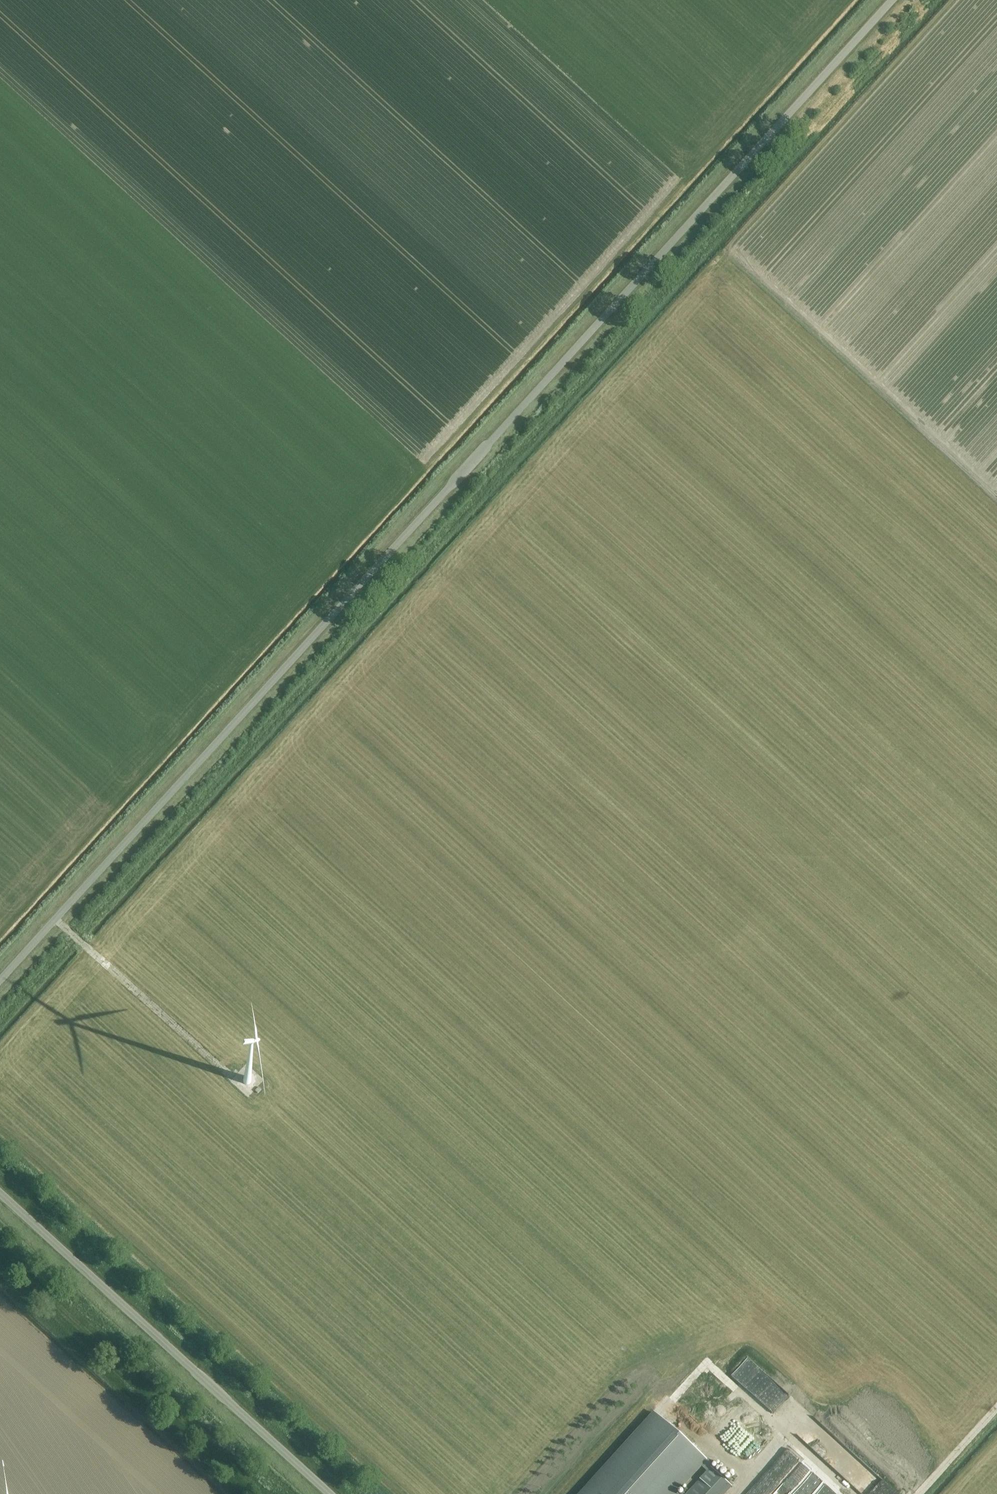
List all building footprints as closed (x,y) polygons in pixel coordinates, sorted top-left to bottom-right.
[(706,1459),(655,1413),(582,1493),(675,1493),(706,1459)] [(864,1463),(859,1468),(833,1442),(821,1454),(839,1472),(844,1466),(853,1475),(849,1479),(865,1493),(895,1493),(864,1463)] [(711,1466),(687,1493),(719,1493),(729,1482),(711,1466)]
